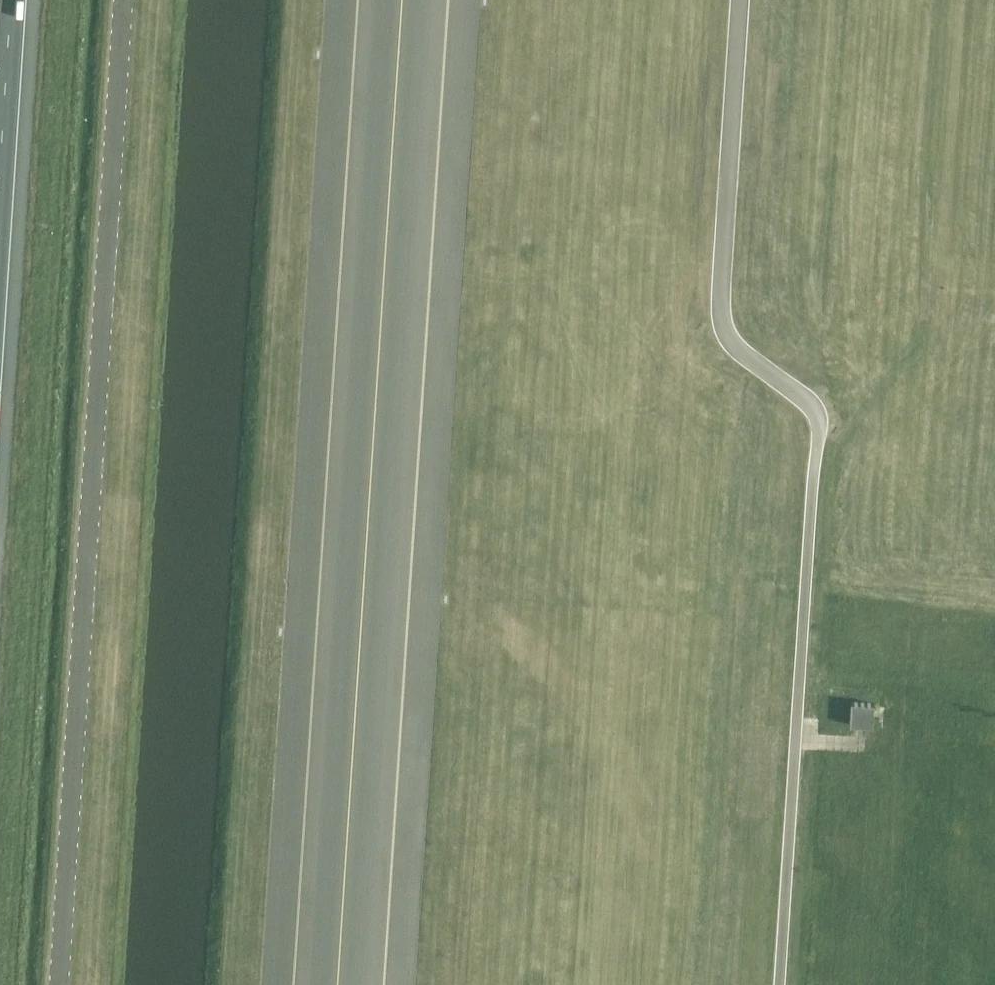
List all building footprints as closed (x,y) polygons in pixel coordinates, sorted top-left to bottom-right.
[(850,725),(873,726),(874,703),(851,702),(850,725)]
